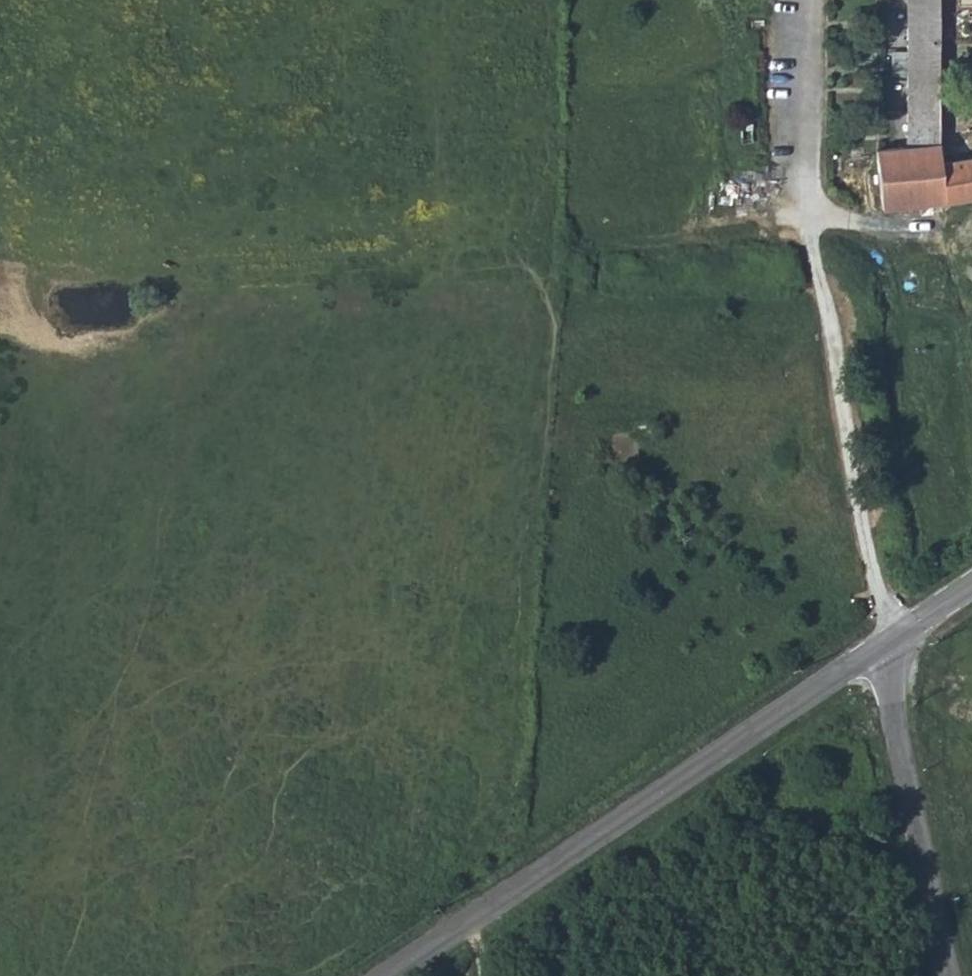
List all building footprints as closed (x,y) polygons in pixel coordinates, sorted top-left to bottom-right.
[(891,51),(895,151),(930,147),(928,0),(891,0),(891,51)] [(867,213),(932,205),(931,165),(930,147),(895,151),(867,154),(864,154),(867,213)] [(971,193),(971,167),(970,160),(931,165),(932,205),(971,193)]
